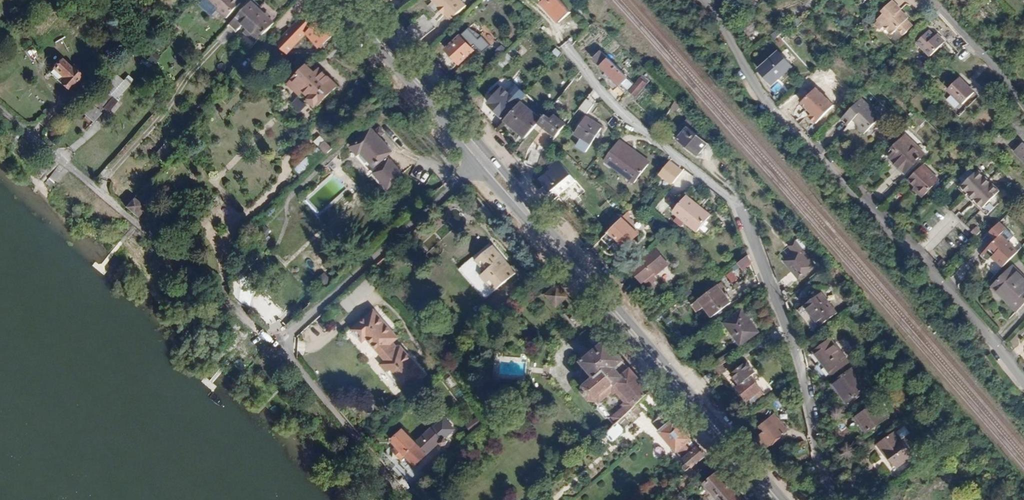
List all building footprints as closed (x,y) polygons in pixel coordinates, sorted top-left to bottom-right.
[(241,0),(208,0),(227,17),(242,1),(241,0)] [(248,28),(263,12),(267,8),(267,0),(252,0),(231,23),(238,29),(243,24),(248,28)] [(446,13),(453,19),(467,5),(462,0),(435,0),(440,6),(446,13)] [(564,17),(572,9),(563,0),(543,0),(542,1),(546,5),(549,3),(564,17)] [(879,27),(881,28),(900,8),(893,0),(883,11),(885,13),(878,20),(879,20),(877,22),(877,24),(879,27)] [(562,19),(564,17),(549,3),(546,5),(562,19)] [(900,8),(881,28),(884,26),(892,34),(897,28),(900,31),(908,21),(906,19),(899,12),(901,10),(902,9),(900,8)] [(907,16),(901,10),(899,12),(906,19),(907,16)] [(263,12),(248,28),(251,31),(246,37),(254,44),(274,22),(263,12)] [(324,12),(323,13),(308,28),(306,31),(305,32),(319,47),(339,29),(324,12)] [(422,14),(407,28),(419,41),(434,27),(422,14)] [(306,31),(308,28),(298,17),(277,39),(280,42),(297,25),(306,31)] [(908,21),(900,31),(904,34),(913,26),(908,21)] [(288,49),(305,32),(306,31),(297,25),(280,42),(288,49)] [(934,41),(923,30),(912,42),(931,60),(942,49),(939,46),(942,43),(937,38),(934,41)] [(446,49),(450,53),(459,63),(460,64),(475,50),(461,35),(446,49)] [(610,58),(600,49),(593,57),(620,83),(618,85),(627,93),(635,83),(614,63),(610,58)] [(779,52),(760,68),(771,83),(790,66),(779,52)] [(450,53),(438,63),(447,73),(459,63),(450,53)] [(498,61),(502,66),(512,58),(507,53),(498,61)] [(79,77),(61,60),(53,69),(61,78),(58,82),(67,90),(79,77)] [(316,71),(308,63),(291,83),(301,92),(304,89),(321,103),(339,84),(320,67),(316,71)] [(130,83),(118,73),(95,100),(107,110),(130,83)] [(506,76),(500,83),(512,94),(518,88),(506,76)] [(969,96),(954,81),(942,94),(957,108),(969,96)] [(517,101),(501,87),(500,88),(497,85),(492,91),(495,93),(487,103),(504,117),(517,101)] [(815,85),(798,102),(816,122),(834,105),(815,85)] [(592,91),(581,105),(588,111),(598,99),(592,91)] [(290,104),(299,112),(306,104),(297,96),(290,104)] [(844,113),(850,120),(853,117),(859,124),(858,128),(862,132),(879,115),(860,96),(844,113)] [(542,118),(521,101),(504,120),(526,138),(533,128),(542,118)] [(87,103),(78,113),(90,123),(99,112),(87,103)] [(1010,113),(1021,125),(1023,122),(1023,114),(1017,106),(1010,113)] [(553,117),(547,112),(539,123),(556,137),(568,121),(557,112),(553,117)] [(602,126),(586,113),(574,128),(581,134),(575,142),(583,149),(602,126)] [(847,124),(850,120),(844,113),(840,117),(847,124)] [(375,169),(391,154),(370,131),(350,151),(358,160),(362,156),(375,169)] [(704,148),(685,131),(676,143),(694,159),(704,148)] [(334,146),(338,143),(331,135),(327,139),(334,146)] [(329,151),(333,147),(334,146),(327,139),(322,144),(329,151)] [(633,184),(647,167),(624,148),(626,147),(619,141),(604,160),(633,184)] [(1012,151),(1023,163),(1023,143),(1022,141),(1012,151)] [(160,159),(171,149),(165,142),(154,151),(160,159)] [(920,161),(901,142),(883,161),(902,179),(920,161)] [(329,151),(327,153),(331,158),(338,152),(333,147),(329,151)] [(624,148),(647,167),(649,165),(626,147),(624,148)] [(531,154),(526,167),(537,171),(541,158),(531,154)] [(684,167),(672,157),(668,162),(681,172),(684,167)] [(560,165),(555,160),(538,177),(545,185),(543,186),(554,198),(567,186),(553,171),(560,165)] [(681,172),(668,162),(662,170),(675,180),(681,172)] [(925,164),(909,180),(915,186),(923,193),(938,177),(925,164)] [(58,183),(66,170),(57,165),(49,178),(58,183)] [(962,185),(982,205),(998,189),(977,169),(962,185)] [(543,186),(541,189),(551,201),(554,198),(543,186)] [(923,193),(915,186),(914,188),(921,195),(923,193)] [(985,213),(1004,197),(1000,191),(981,207),(985,213)] [(714,215),(688,195),(675,212),(700,232),(714,215)] [(465,210),(469,206),(473,203),(468,197),(460,205),(465,210)] [(132,200),(126,207),(125,208),(137,218),(138,217),(143,211),(132,200)] [(968,219),(974,210),(967,205),(961,214),(968,219)] [(474,212),(469,206),(465,210),(470,215),(474,212)] [(637,209),(633,206),(629,212),(633,215),(637,209)] [(613,228),(621,219),(617,215),(609,224),(613,228)] [(640,233),(623,217),(621,219),(613,228),(611,231),(627,247),(640,233)] [(984,251),(988,255),(1002,241),(998,237),(984,251)] [(991,260),(994,263),(1009,247),(1002,241),(988,255),(992,258),(991,260)] [(786,264),(780,271),(787,290),(814,266),(792,243),(778,256),(786,264)] [(994,263),(1003,271),(1017,255),(1016,253),(1009,247),(994,263)] [(494,294),(514,277),(491,250),(475,263),(485,275),(481,279),(494,294)] [(977,259),(981,262),(988,255),(984,251),(977,259)] [(645,261),(633,271),(642,283),(654,272),(657,275),(669,265),(657,252),(645,262),(645,261)] [(736,261),(741,269),(752,263),(747,255),(736,261)] [(981,262),(987,269),(994,263),(991,260),(992,258),(988,255),(981,262)] [(987,269),(996,278),(1003,271),(994,263),(987,269)] [(1023,304),(1023,278),(1014,268),(995,284),(1018,309),(1023,304)] [(787,290),(780,271),(775,275),(779,284),(780,283),(787,290)] [(375,281),(382,289),(387,284),(380,276),(375,281)] [(557,282),(543,294),(555,308),(569,296),(557,282)] [(733,301),(720,284),(702,297),(715,315),(733,301)] [(816,316),(830,303),(821,292),(806,304),(816,316)] [(838,312),(830,303),(816,316),(822,324),(838,312)] [(758,331),(742,308),(722,323),(738,345),(758,331)] [(397,338),(375,312),(354,330),(363,341),(367,338),(387,360),(383,365),(406,390),(425,374),(402,347),(399,349),(393,342),(397,338)] [(833,371),(847,359),(828,337),(814,349),(821,359),(822,358),(833,371)] [(641,399),(650,390),(607,340),(604,343),(583,361),(587,366),(584,369),(583,379),(587,384),(585,386),(584,391),(590,397),(596,396),(615,381),(635,404),(641,399)] [(723,363),(728,361),(724,355),(708,367),(711,372),(712,371),(723,363)] [(757,371),(748,360),(733,373),(742,383),(739,386),(750,399),(751,398),(755,402),(766,392),(752,375),(757,371)] [(728,370),(723,363),(712,371),(717,377),(728,370)] [(852,364),(833,380),(843,393),(842,395),(847,401),(868,384),(852,364)] [(631,409),(635,404),(615,381),(596,396),(599,400),(612,389),(626,405),(614,417),(618,421),(631,409)] [(646,406),(641,399),(635,404),(631,409),(636,415),(646,406)] [(886,415),(876,401),(854,418),(859,426),(857,428),(861,434),(886,415)] [(683,467),(687,471),(705,454),(662,404),(653,413),(657,418),(653,422),(688,462),(683,467)] [(617,422),(623,428),(636,415),(631,409),(618,421),(617,422)] [(767,425),(754,437),(764,448),(786,429),(775,415),(772,417),(770,415),(763,421),(767,425)] [(402,429),(391,440),(397,445),(393,449),(401,458),(405,454),(414,464),(437,442),(440,444),(445,444),(445,440),(442,437),(451,428),(441,417),(414,442),(402,429)] [(469,429),(479,421),(475,417),(465,425),(469,429)] [(604,434),(610,441),(623,429),(623,428),(617,422),(611,428),(604,434)] [(912,456),(894,432),(877,444),(883,452),(885,451),(897,467),(912,456)] [(850,471),(842,461),(834,467),(838,479),(850,471)] [(719,470),(706,483),(721,499),(745,499),(719,470)] [(703,486),(695,477),(689,483),(697,492),(703,486)]
